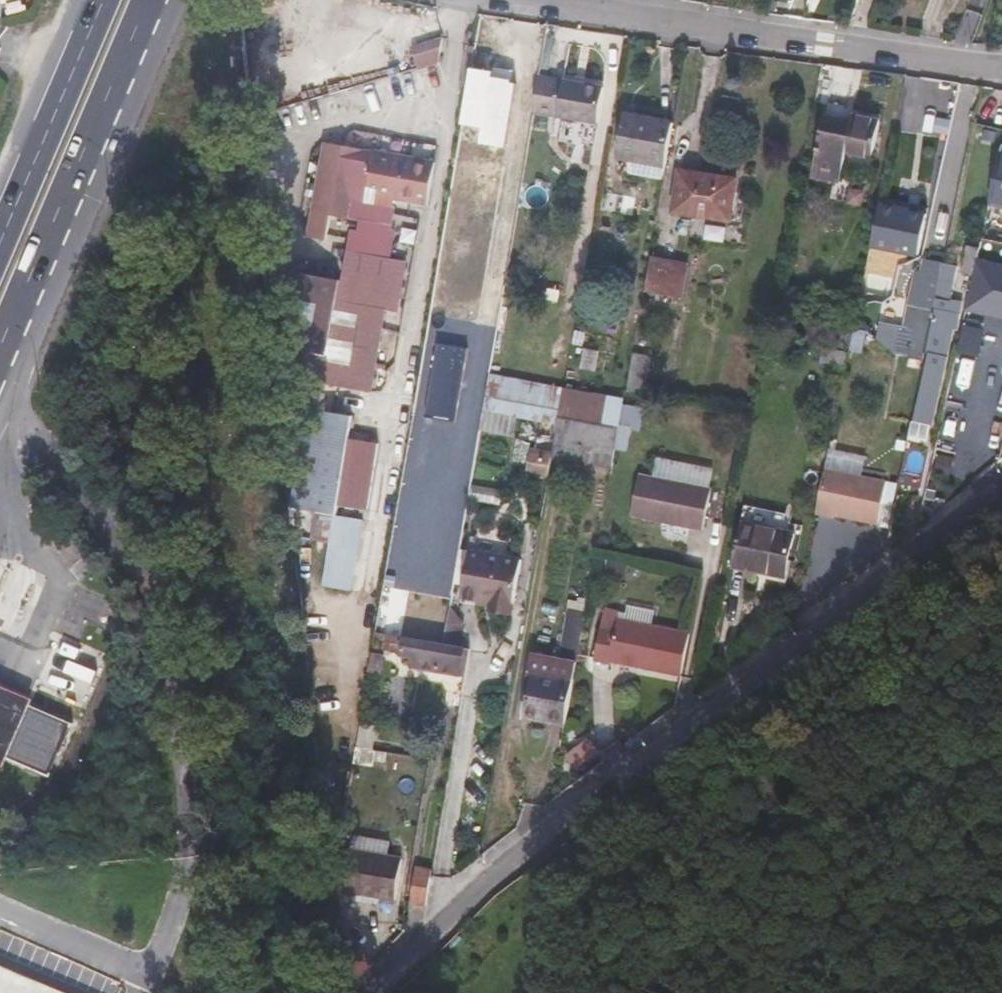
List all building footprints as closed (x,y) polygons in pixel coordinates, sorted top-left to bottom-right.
[(438,41),(413,43),(416,66),(440,63),(438,41)] [(597,123),(603,86),(564,79),(558,116),(597,123)] [(873,154),(882,112),(852,105),(851,111),(825,106),(818,143),(873,154)] [(663,176),(673,121),(624,113),(616,156),(627,159),(625,170),(663,176)] [(991,150),(998,122),(977,118),(966,166),(984,169),(986,162),(980,160),(982,149),(991,150)] [(263,256),(269,307),(280,309),(274,347),(287,349),(279,400),(310,406),(293,507),(315,512),(336,515),(336,508),(339,508),(348,456),(346,455),(354,414),(338,411),(356,310),(360,311),(352,365),(362,366),(372,305),(369,304),(370,295),(361,294),(369,245),(381,247),(388,210),(379,209),(380,207),(365,204),(367,194),(390,198),(396,155),(323,144),(306,236),(325,239),(330,215),(357,220),(355,230),(351,229),(340,279),(287,271),(287,272),(282,272),(284,254),(267,251),(263,256)] [(390,198),(420,202),(427,161),(396,155),(390,198)] [(1000,157),(990,205),(1001,207),(1001,158),(1000,157)] [(427,161),(420,202),(426,203),(434,162),(427,161)] [(729,220),(736,179),(678,170),(672,212),(729,220)] [(878,206),(870,246),(879,247),(918,255),(926,215),(878,206)] [(388,210),(381,247),(386,248),(393,212),(388,210)] [(870,246),(866,267),(874,268),(879,247),(870,246)] [(665,295),(671,260),(651,256),(645,291),(665,295)] [(685,262),(671,260),(665,295),(679,298),(685,262)] [(955,274),(941,271),(940,276),(936,297),(949,300),(955,274)] [(993,276),(975,272),(966,312),(984,316),(993,276)] [(936,297),(940,276),(928,274),(921,308),(933,311),(936,297)] [(372,305),(362,366),(373,368),(383,306),(372,305)] [(931,321),(933,311),(921,308),(917,328),(929,331),(931,321)] [(951,325),(931,321),(929,331),(924,353),(928,354),(914,422),(927,424),(951,325)] [(965,325),(959,352),(979,356),(985,329),(965,325)] [(924,353),(929,331),(917,328),(914,328),(908,357),(923,361),(924,353)] [(644,388),(650,355),(633,353),(626,385),(644,388)] [(565,375),(490,363),(485,392),(560,402),(561,393),(565,375)] [(561,393),(560,402),(558,416),(618,427),(619,422),(622,403),(561,393)] [(983,394),(975,432),(1001,436),(1001,398),(983,394)] [(637,405),(622,402),(622,403),(619,422),(633,424),(637,405)] [(618,427),(558,416),(551,455),(611,465),(618,427)] [(348,456),(339,508),(365,512),(374,460),(348,456)] [(885,480),(824,468),(815,513),(832,516),(832,513),(877,522),(885,480)] [(705,530),(712,487),(640,475),(633,516),(705,530)] [(321,584),(327,586),(338,515),(336,515),(315,512),(311,538),(328,541),(321,584)] [(338,515),(327,586),(350,589),(362,519),(338,515)] [(786,577),(794,536),(741,525),(733,566),(786,577)] [(514,604),(523,552),(471,543),(463,588),(493,594),(493,600),(514,604)] [(448,612),(444,631),(459,634),(463,615),(448,612)] [(682,672),(690,630),(616,618),(614,629),(599,626),(594,659),(608,662),(609,659),(682,672)] [(402,635),(384,632),(381,648),(399,651),(402,635)] [(444,642),(402,635),(399,651),(399,653),(413,655),(411,665),(460,674),(465,646),(444,642)] [(105,658),(59,638),(41,683),(86,703),(105,658)] [(372,651),(368,672),(379,674),(384,653),(372,651)] [(575,661),(515,652),(504,714),(564,725),(575,661)] [(10,724),(0,748),(0,753),(41,770),(64,716),(22,698),(10,724)] [(10,724),(0,720),(0,748),(10,724)] [(341,891),(401,901),(406,869),(346,860),(341,891)] [(426,904),(432,869),(416,868),(410,902),(426,904)] [(0,965),(0,992),(67,992),(0,965)]
